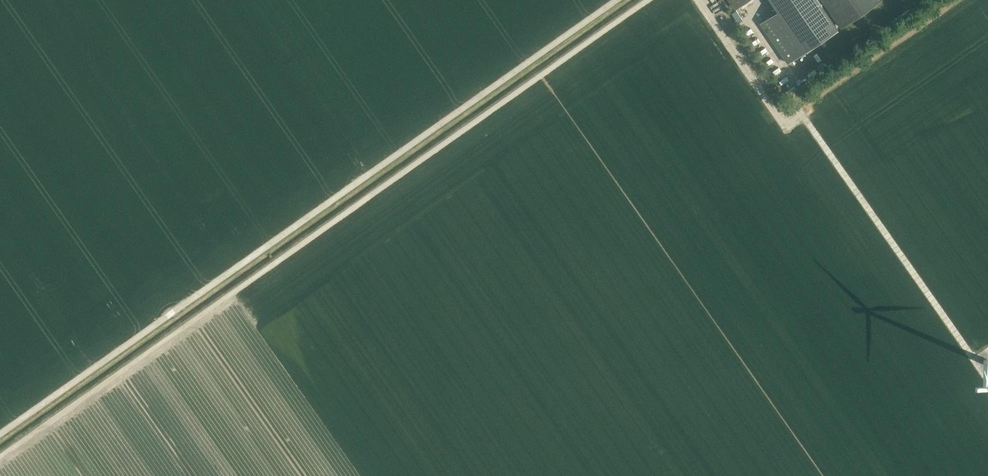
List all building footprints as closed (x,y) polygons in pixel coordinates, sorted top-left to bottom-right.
[(749,0),(728,0),(735,10),(749,0)] [(880,0),(772,0),(779,10),(761,23),(788,63),(838,29),(821,4),(823,2),(840,27),(880,0)] [(795,76),(803,73),(801,67),(792,70),(795,76)]
